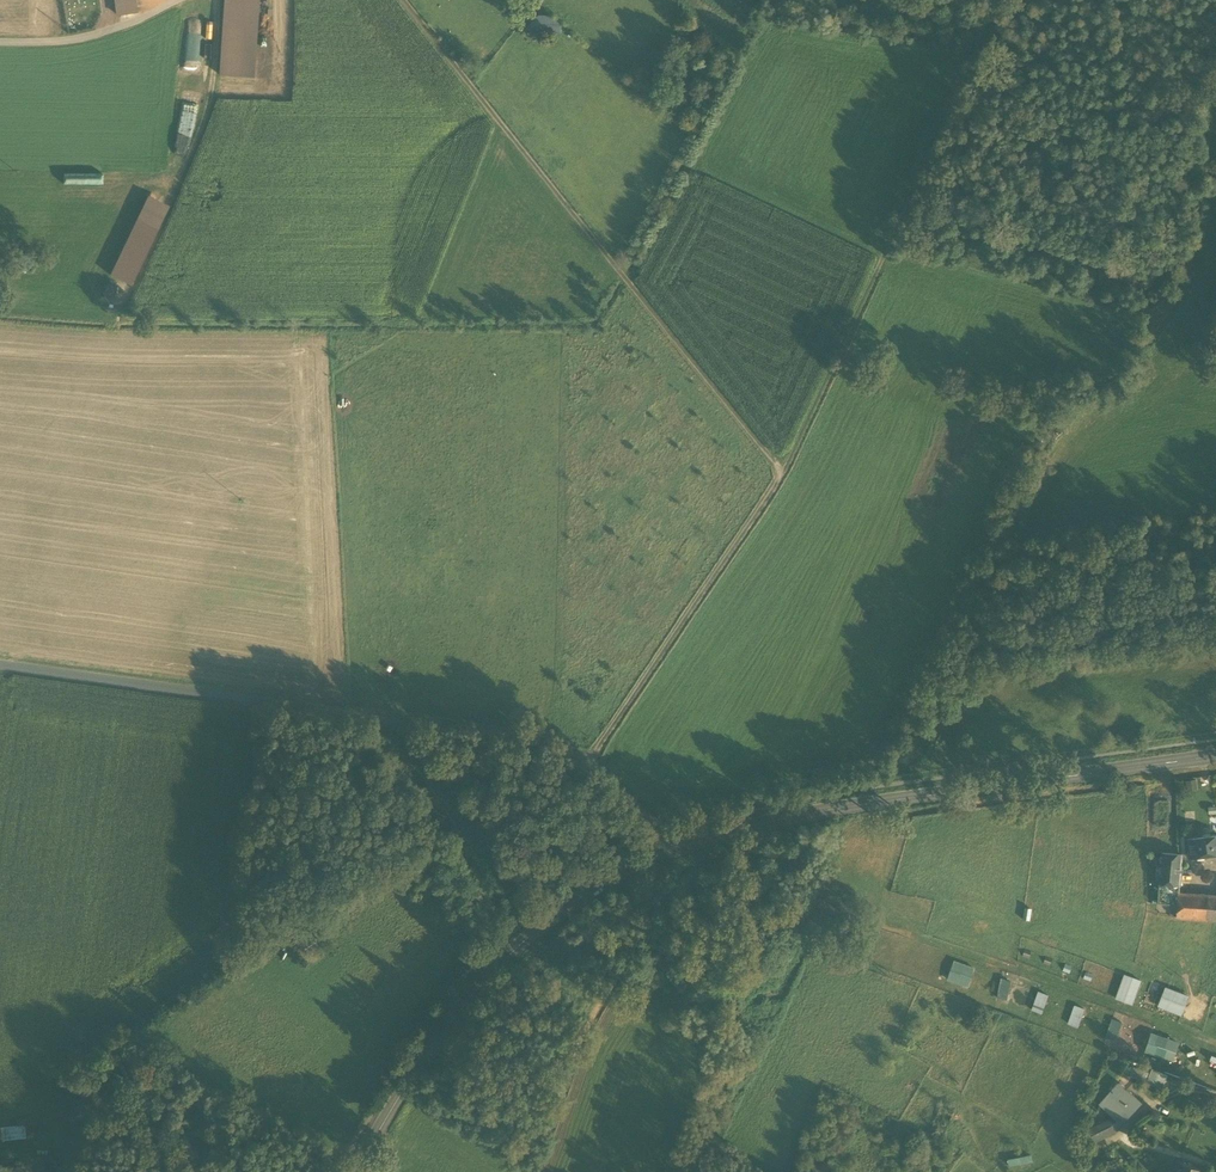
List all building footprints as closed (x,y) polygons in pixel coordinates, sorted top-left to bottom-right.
[(118,15),(137,13),(135,0),(116,0),(118,15)] [(254,77),(259,0),(225,0),(220,75),(254,77)] [(537,31),(551,31),(551,23),(542,23),(533,23),(533,31),(537,31)] [(160,229),(138,219),(111,274),(132,285),(160,229)] [(1197,779),(1185,781),(1186,791),(1198,790),(1197,779)] [(1189,859),(1215,855),(1215,836),(1187,840),(1189,859)] [(1159,893),(1178,894),(1179,894),(1182,855),(1161,853),(1159,893)] [(1158,903),(1177,905),(1178,894),(1159,893),(1158,903)] [(1215,921),(1215,896),(1179,894),(1178,894),(1177,905),(1176,918),(1215,921)] [(946,979),(966,986),(973,967),(953,960),(952,963),(946,979)] [(1115,998),(1132,1004),(1141,980),(1124,973),(1115,998)] [(997,997),(1005,1000),(1009,982),(1001,979),(997,997)] [(1158,1007),(1182,1015),(1189,996),(1164,987),(1158,1007)] [(1032,1010),(1041,1013),(1048,995),(1039,991),(1032,1010)] [(1215,1030),(1215,1027),(1215,1000),(1213,999),(1203,1026),(1215,1030)] [(1067,1024),(1077,1028),(1084,1008),(1074,1004),(1067,1024)] [(1104,1038),(1116,1043),(1123,1023),(1111,1018),(1104,1038)] [(1145,1051),(1172,1060),(1178,1042),(1151,1032),(1145,1051)] [(1191,1061),(1201,1065),(1205,1053),(1194,1050),(1191,1061)] [(1150,1066),(1146,1076),(1162,1082),(1166,1072),(1150,1066)] [(1143,1083),(1146,1076),(1132,1071),(1129,1078),(1143,1083)] [(1114,1118),(1122,1125),(1142,1103),(1120,1083),(1100,1105),(1114,1118)] [(1084,1133),(1090,1145),(1115,1132),(1122,1125),(1114,1118),(1084,1133)] [(826,1132),(837,1137),(841,1128),(830,1123),(826,1132)] [(0,1127),(0,1133),(1,1140),(26,1138),(25,1124),(0,1127)] [(1014,1171),(1018,1171),(1031,1166),(1026,1155),(1010,1163),(1014,1171)] [(1201,1170),(1181,1163),(1177,1171),(1200,1171),(1201,1170)]
